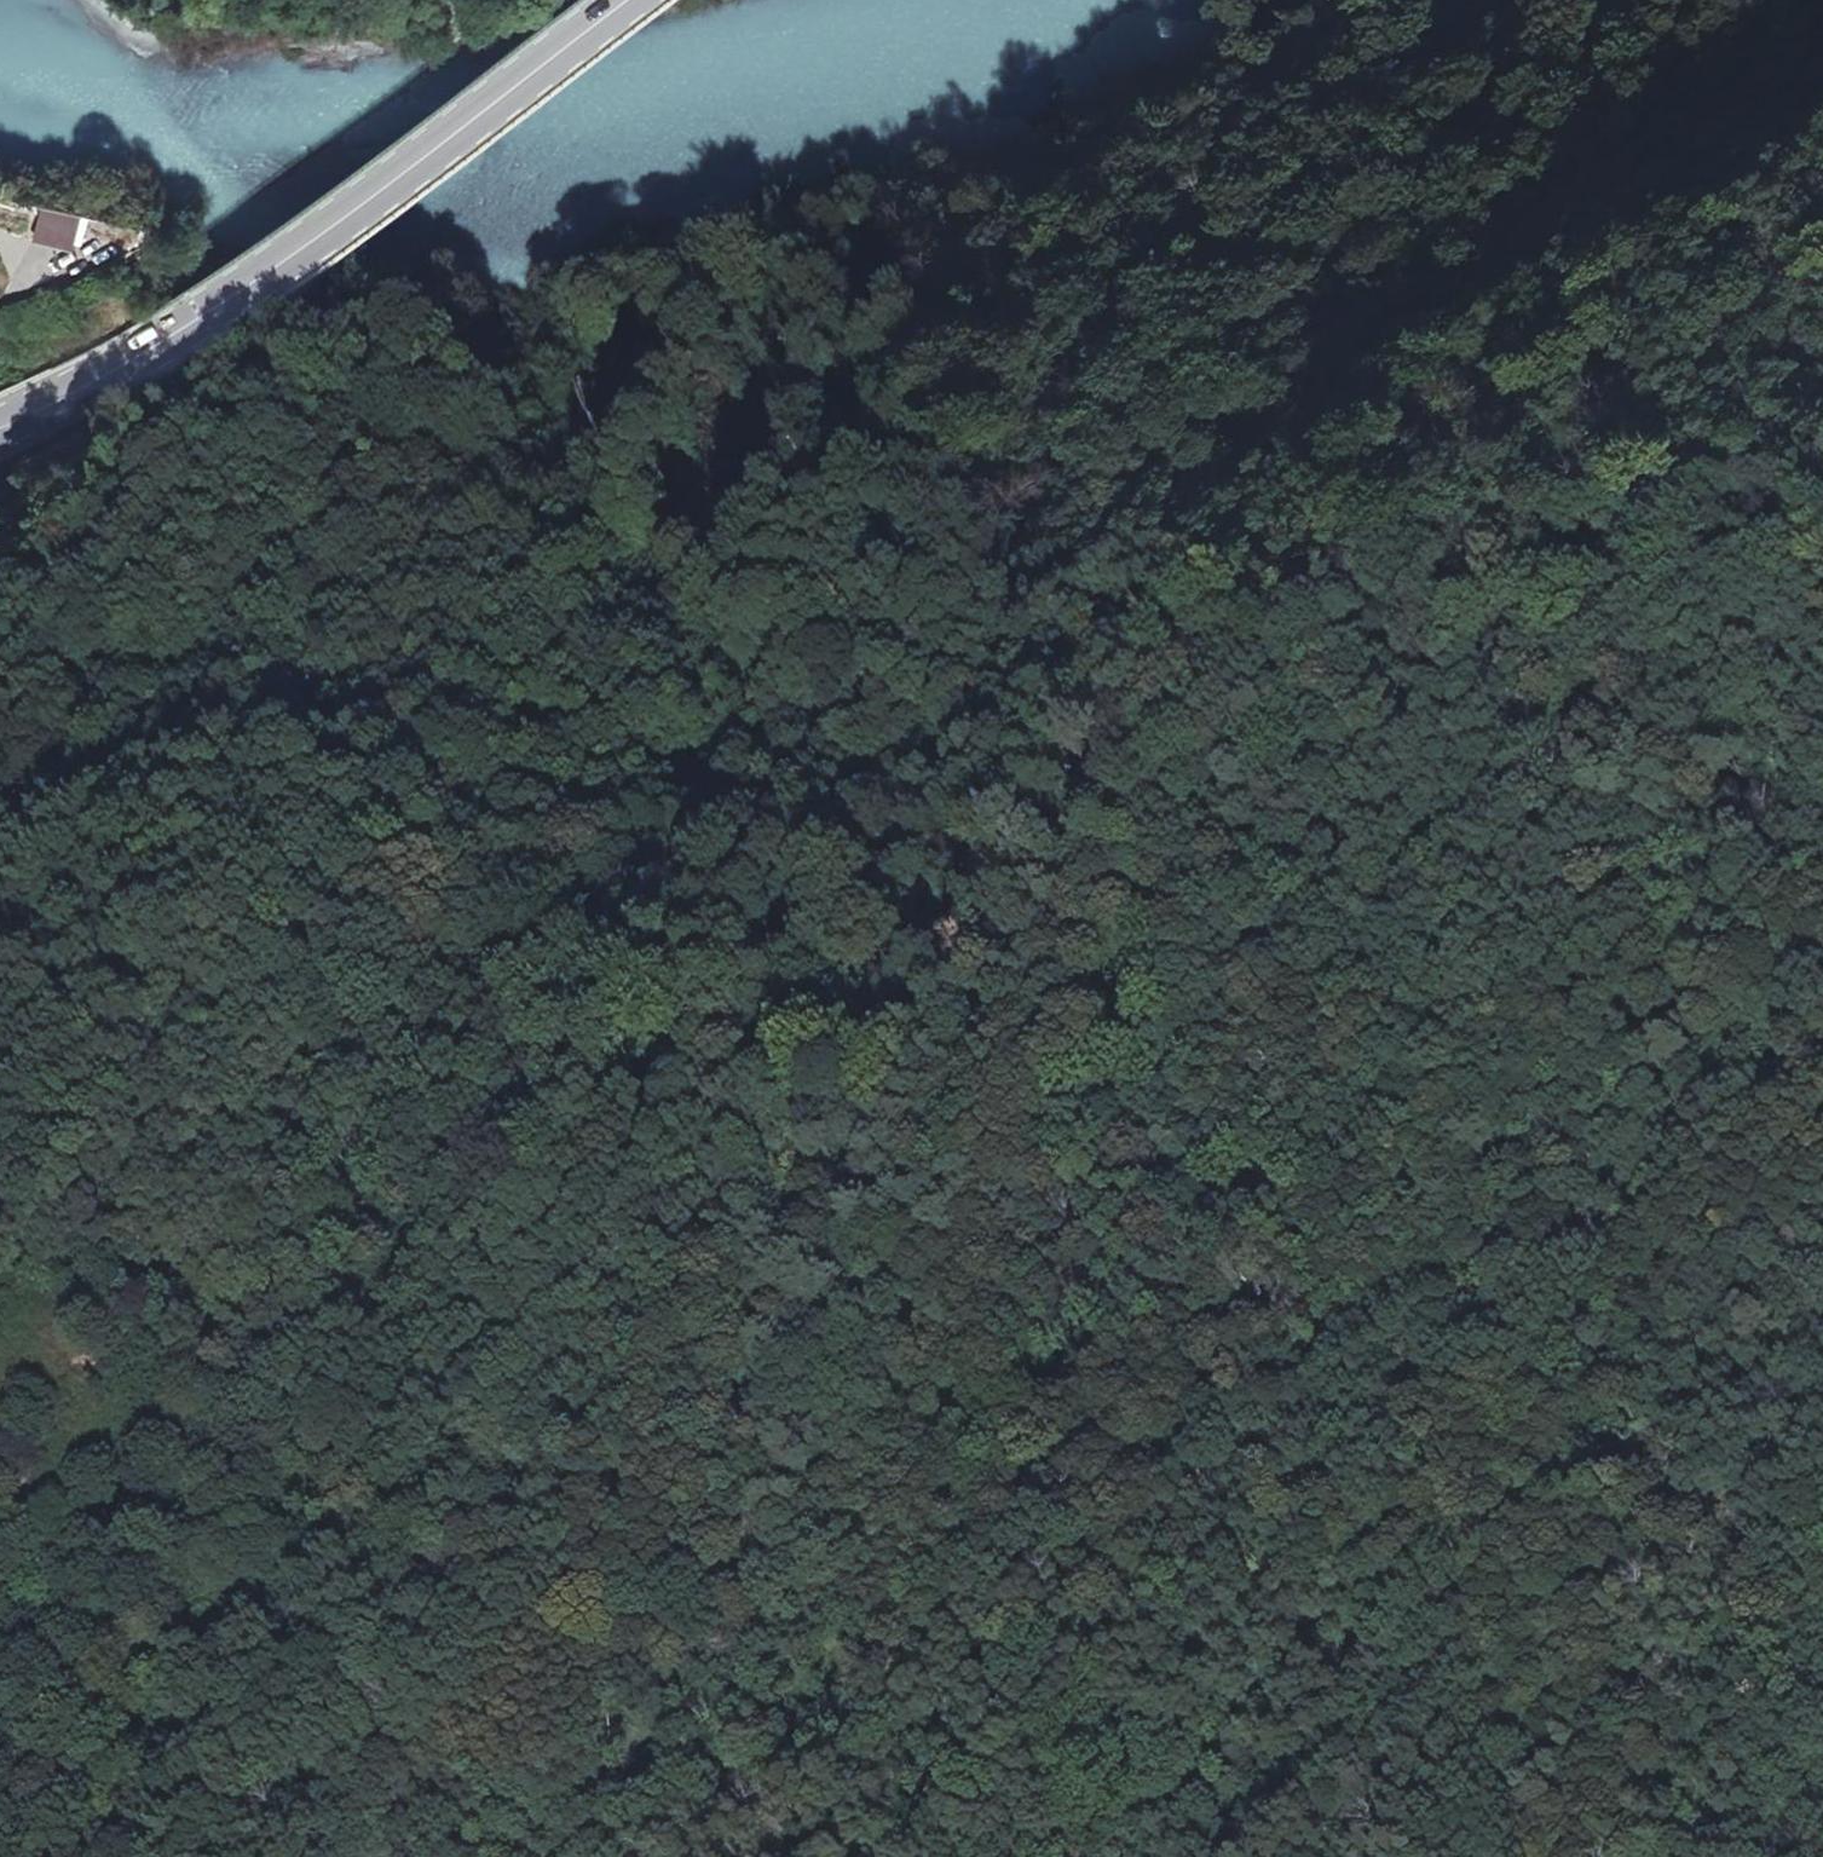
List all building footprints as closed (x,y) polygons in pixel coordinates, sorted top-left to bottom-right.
[(62,248),(72,217),(35,204),(24,236),(62,248)]
